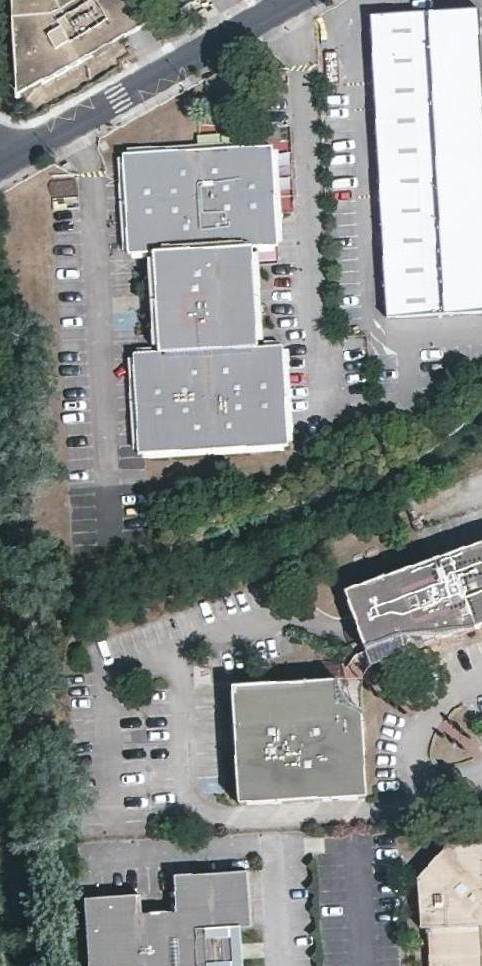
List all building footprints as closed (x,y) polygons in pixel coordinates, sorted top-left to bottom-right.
[(15,44),(27,61),(24,63),(22,65),(21,68),(20,70),(19,72),(19,75),(19,80),(20,83),(21,85),(22,88),(23,89),(24,91),(26,94),(26,95),(27,96),(27,97),(29,97),(40,84),(51,78),(93,54),(97,58),(137,30),(142,27),(152,21),(138,3),(137,0),(13,0),(15,35),(10,38),(15,44)] [(371,14),(388,318),(481,313),(481,41),(480,8),(371,14)] [(18,98),(26,94),(24,91),(23,89),(22,88),(21,85),(20,83),(19,80),(19,75),(19,72),(20,70),(21,68),(22,65),(24,63),(27,61),(15,44),(18,98)] [(155,252),(253,247),(278,245),(273,145),(210,148),(124,153),(130,254),(155,252)] [(160,352),(259,346),(253,247),(155,252),(160,352)] [(259,346),(160,352),(136,353),(141,454),(226,449),(291,446),(285,345),(259,346)] [(364,648),(405,635),(451,633),(475,629),(481,627),(481,546),(346,595),(364,648)] [(371,667),(475,629),(451,633),(405,635),(364,648),(371,667)] [(360,681),(338,683),(338,690),(339,693),(340,697),(342,700),(344,702),(346,704),(348,706),(352,709),(356,710),(358,710),(362,711),(360,681)] [(338,683),(233,689),(240,804),(366,798),(362,711),(358,710),(356,710),(352,709),(348,706),(346,704),(344,702),(342,700),(340,697),(339,693),(338,690),(338,683)] [(446,849),(455,858),(428,888),(419,880),(422,928),(428,928),(431,965),(481,965),(481,848),(446,849)] [(446,849),(419,880),(428,888),(455,858),(446,849)] [(86,899),(89,965),(236,965),(238,965),(237,938),(217,939),(216,931),(253,929),(250,873),(175,877),(176,913),(147,914),(146,896),(86,899)]
